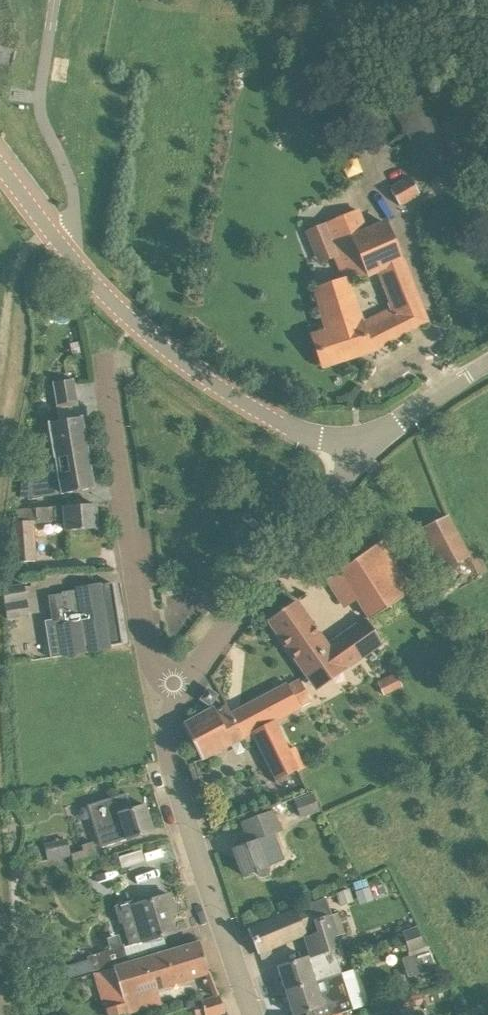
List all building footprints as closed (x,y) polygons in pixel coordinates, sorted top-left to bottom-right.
[(395,115),(435,184),(438,188),(465,172),(422,99),(395,115)] [(402,209),(421,198),(410,179),(391,191),(402,209)] [(327,336),(314,340),(325,376),(377,359),(377,357),(434,327),(390,225),(369,234),(360,213),(323,229),(344,286),(315,296),(327,336)] [(75,381),(56,384),(60,406),(78,403),(75,381)] [(81,419),(62,422),(45,425),(51,460),(32,463),(27,500),(92,489),(81,419)] [(97,529),(96,504),(64,506),(66,530),(97,529)] [(421,530),(441,569),(468,555),(448,516),(421,530)] [(36,561),(34,521),(13,522),(15,563),(36,561)] [(340,605),(351,597),(368,622),(415,591),(382,542),(323,580),(340,605)] [(60,593),(46,595),(50,620),(48,621),(51,638),(58,637),(61,656),(108,648),(101,603),(113,601),(110,583),(98,585),(98,584),(75,588),(75,590),(60,592),(60,593)] [(2,593),(5,611),(6,620),(28,617),(24,589),(2,593)] [(294,659),(313,686),(377,644),(361,619),(324,643),(321,640),(295,601),(267,621),(294,659)] [(396,673),(392,675),(376,683),(382,697),(402,687),(396,673)] [(286,685),(299,708),(310,702),(297,679),(286,685)] [(299,708),(286,685),(285,683),(230,712),(243,737),(250,733),(274,721),(299,708)] [(207,690),(201,699),(210,705),(216,695),(207,690)] [(202,758),(243,737),(230,712),(227,705),(215,711),(214,708),(184,723),(202,758)] [(307,787),(274,721),(250,733),(272,776),(282,771),(293,794),(307,787)] [(318,807),(310,789),(288,799),(296,817),(318,807)] [(101,848),(154,831),(145,805),(133,810),(127,792),(87,805),(101,848)] [(272,810),(239,822),(247,843),(233,849),(244,875),(257,870),(259,874),(263,876),(269,874),(270,870),(268,866),(269,865),(264,854),(279,848),(273,833),(279,831),(272,810)] [(48,861),(71,853),(63,830),(40,837),(48,861)] [(170,842),(118,852),(127,900),(167,893),(161,862),(173,860),(170,842)] [(83,848),(84,853),(70,858),(73,867),(97,860),(92,845),(83,848)] [(97,890),(109,886),(105,871),(92,875),(97,890)] [(356,893),(369,889),(366,879),(352,884),(355,893),(356,893)] [(336,893),(340,906),(353,902),(349,889),(336,893)] [(132,901),(114,907),(120,924),(122,924),(128,945),(129,946),(143,942),(162,936),(166,935),(177,931),(170,908),(172,907),(168,894),(133,905),(132,901)] [(341,974),(337,959),(341,958),(329,920),(328,916),(332,915),(326,898),(307,905),(318,932),(314,933),(312,930),(305,933),(302,935),(305,944),(309,956),(277,967),(284,991),(341,974)] [(318,932),(307,905),(294,909),(248,929),(259,953),(302,935),(305,933),(312,930),(314,933),(318,932)] [(408,953),(424,948),(417,927),(402,932),(408,953)] [(123,999),(208,971),(198,942),(113,970),(123,999)] [(92,972),(128,962),(128,960),(124,947),(124,946),(122,947),(111,950),(87,957),(88,961),(92,972)] [(425,951),(410,956),(403,958),(403,959),(402,960),(408,978),(434,969),(427,951),(425,951)] [(69,979),(91,972),(88,960),(65,967),(69,979)] [(284,991),(292,1014),(294,1014),(305,1011),(307,1014),(334,1014),(352,1009),(341,974),(284,991)] [(210,997),(202,1000),(207,1014),(217,1014),(222,1014),(216,995),(210,997)] [(402,1000),(404,1009),(423,1005),(420,996),(402,1000)]
